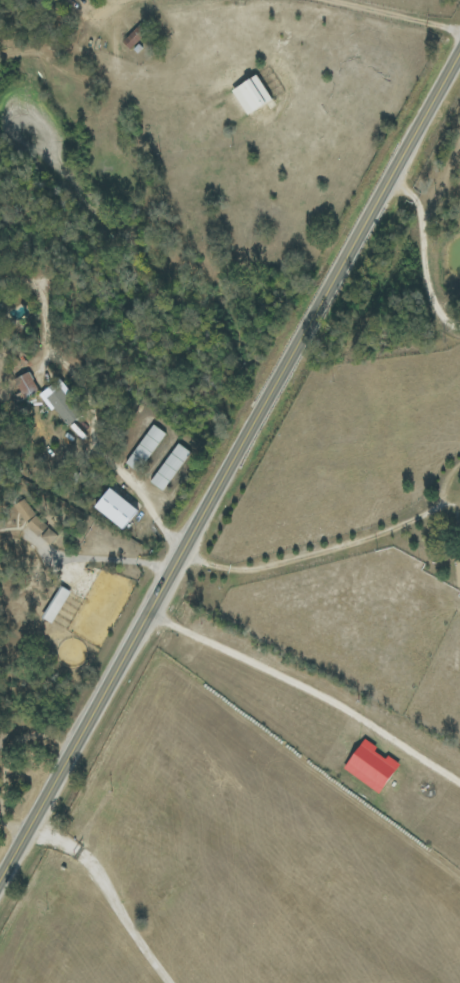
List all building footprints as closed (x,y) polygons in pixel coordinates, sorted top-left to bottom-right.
[(246,114),(272,101),(259,75),(233,88),(246,114)] [(8,383),(17,402),(39,391),(29,372),(8,383)] [(65,426),(80,417),(62,387),(48,396),(65,426)] [(165,433),(153,424),(125,463),(137,472),(165,433)] [(162,491),(190,452),(178,443),(150,482),(162,491)] [(95,507),(123,529),(138,510),(110,488),(95,507)] [(12,514),(51,544),(59,533),(21,504),(12,514)] [(44,620),(55,624),(68,590),(57,586),(44,620)] [(374,752),(377,748),(364,739),(343,769),(379,794),(400,764),(387,756),(384,759),(374,752)]
